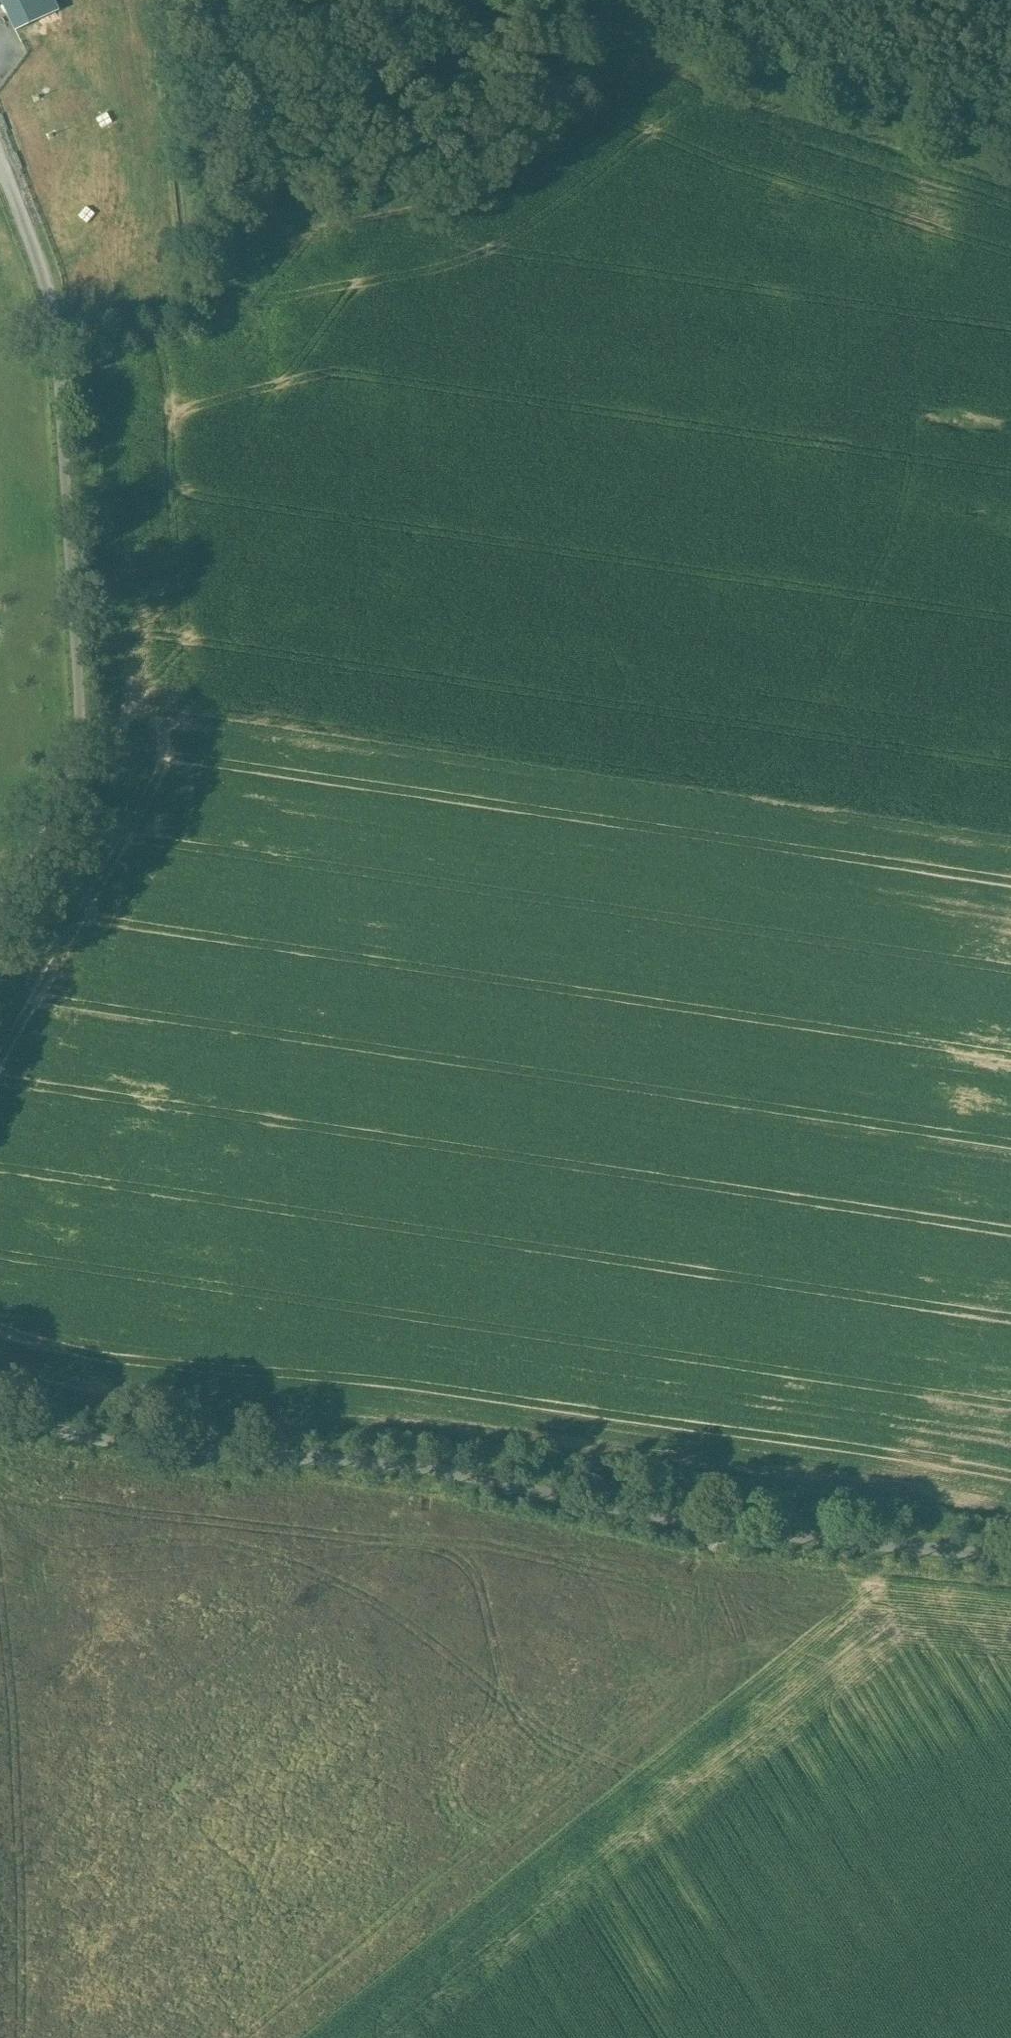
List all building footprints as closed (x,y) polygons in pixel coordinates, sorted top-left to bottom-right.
[(54,0),(2,0),(16,30),(59,10),(54,0)]
